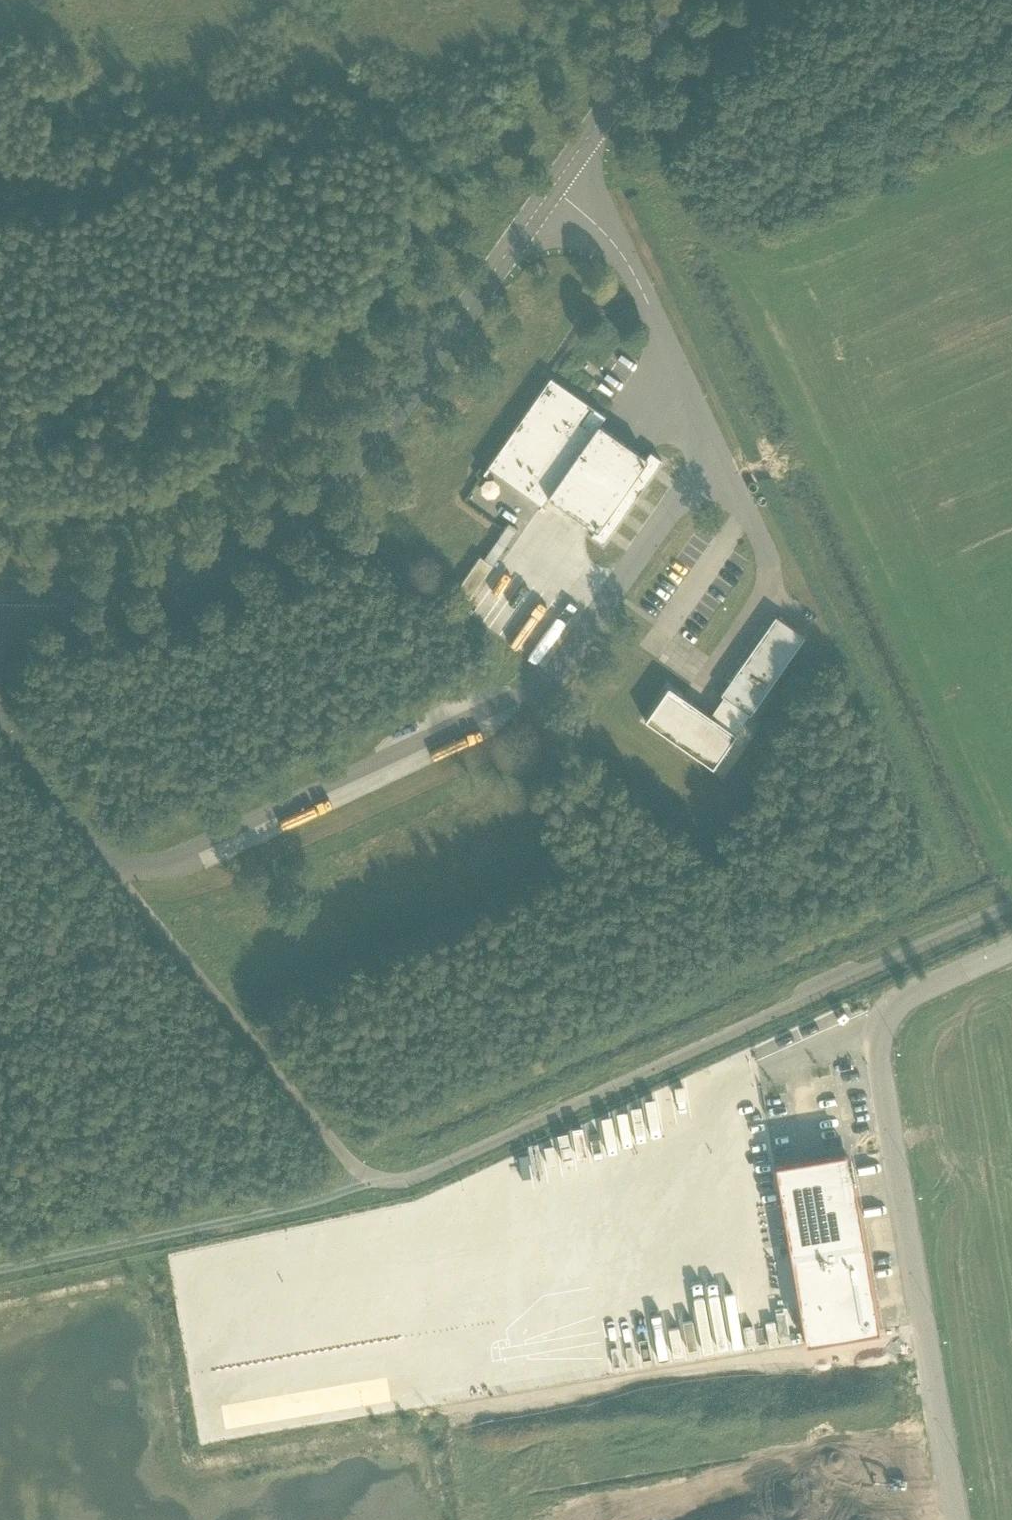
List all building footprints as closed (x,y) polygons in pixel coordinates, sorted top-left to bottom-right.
[(488,469),(542,506),(548,498),(595,530),(591,536),(603,544),(662,460),(650,452),(646,458),(598,425),(605,416),(550,377),(482,474),(483,476),(488,469)] [(484,559),(493,565),(517,528),(507,522),(484,559)] [(492,565),(483,559),(479,556),(456,590),(469,599),(492,565)] [(720,694),(749,715),(804,636),(775,616),(720,694)] [(668,686),(644,720),(712,768),(736,734),(734,733),(709,715),(699,708),(681,696),(668,686)] [(808,1158),(775,1164),(806,1343),(881,1330),(851,1158),(809,1165),(808,1158)]
